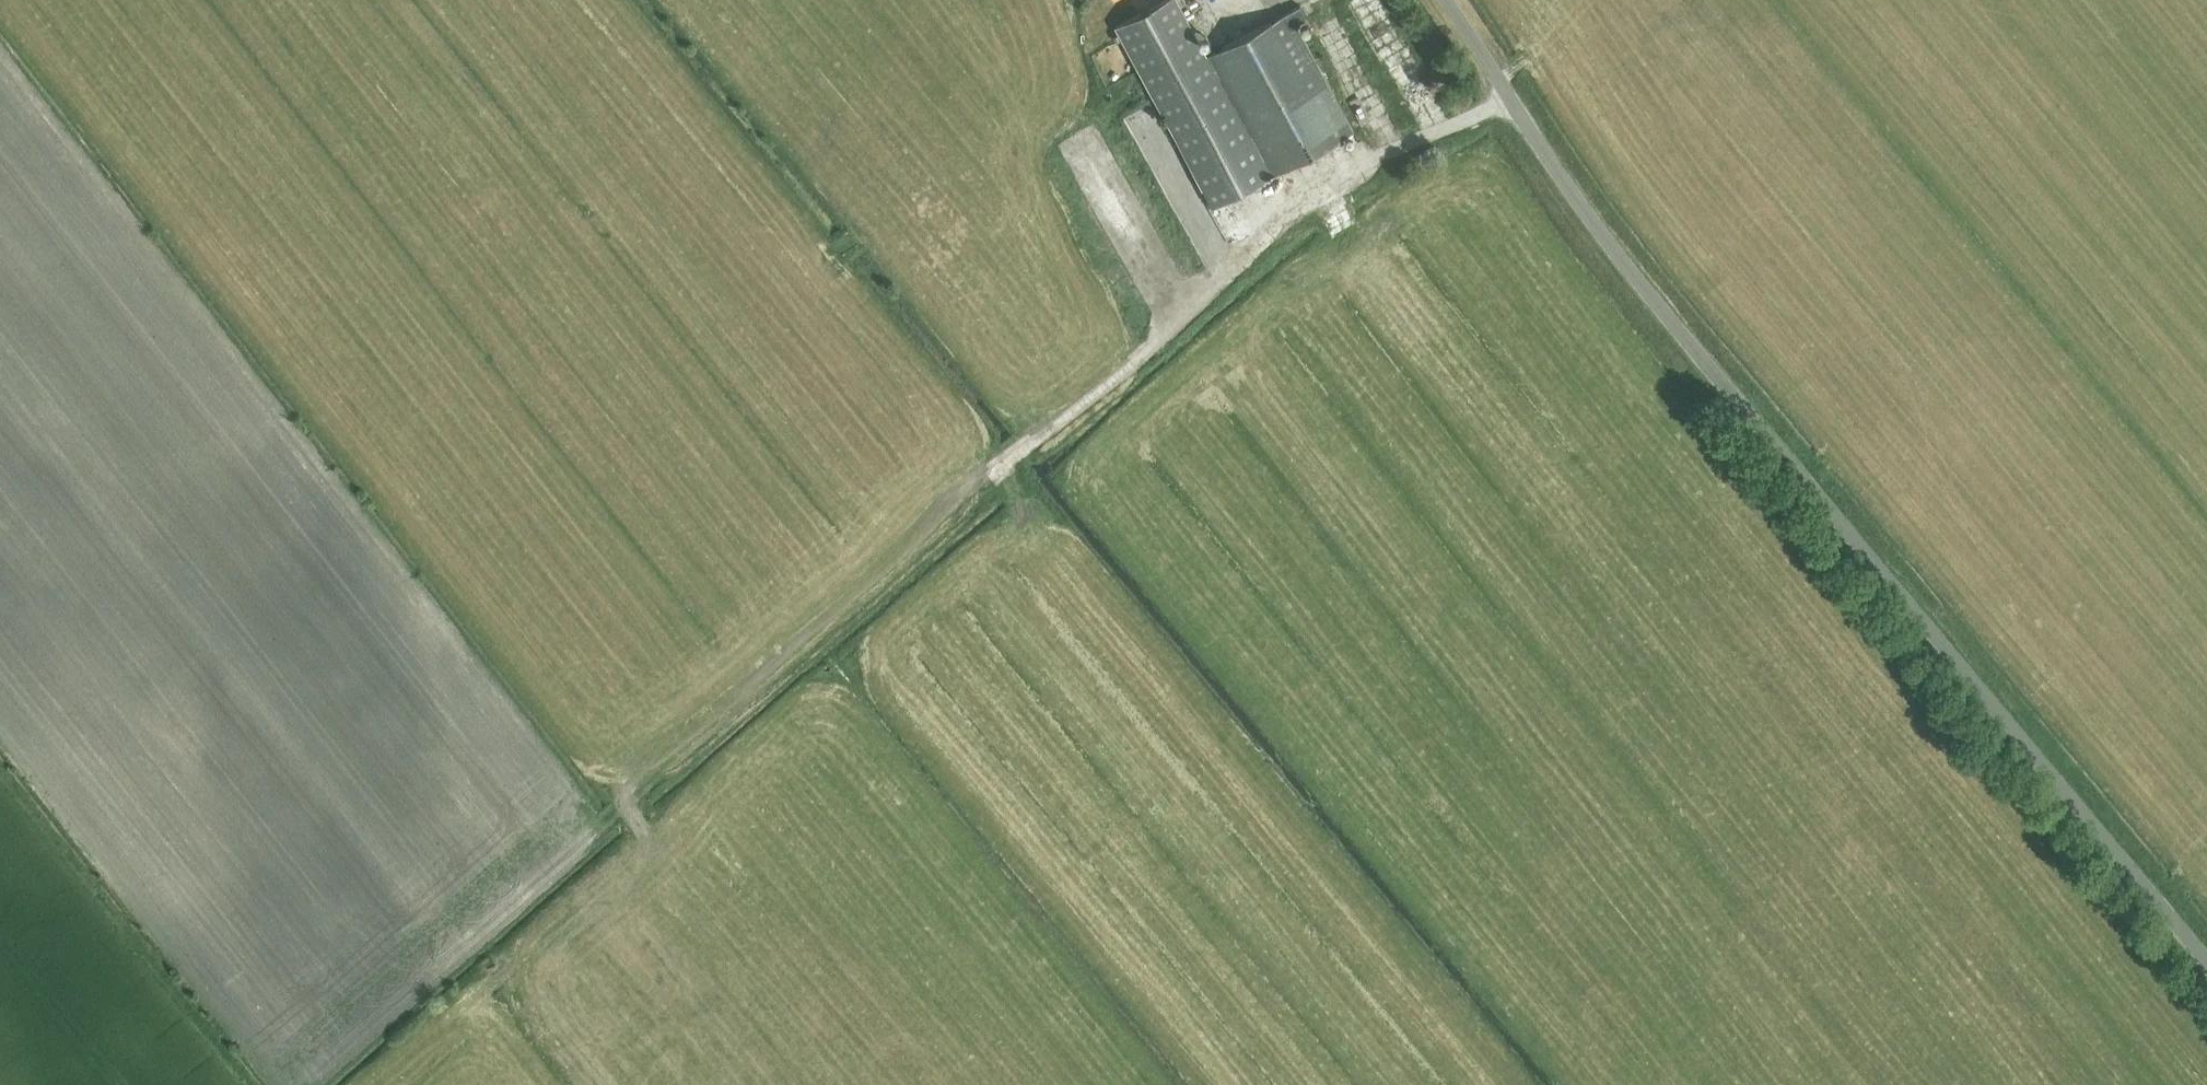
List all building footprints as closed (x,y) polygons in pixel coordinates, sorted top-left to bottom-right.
[(1176,0),(1162,0),(1115,25),(1212,205),(1353,130),(1295,23),(1307,16),(1301,6),(1207,57),(1176,0)]
